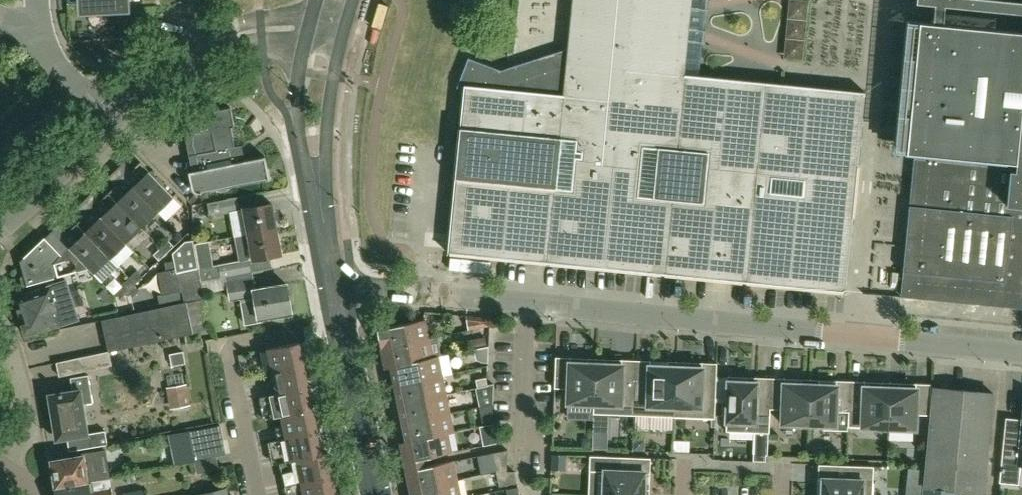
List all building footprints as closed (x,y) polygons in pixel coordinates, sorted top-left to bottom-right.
[(569,47),(513,66),(500,70),(468,57),(457,87),(463,90),(462,100),(458,100),(457,109),(461,110),(455,180),(447,252),(543,262),(846,291),(846,288),(844,288),(851,217),(853,217),(858,165),(856,165),(863,94),(865,94),(865,91),(691,75),(694,42),(696,42),(696,36),(697,30),(696,30),(698,9),(699,9),(700,3),(700,0),(574,0),(569,47)] [(916,1),(934,3),(932,22),(906,20),(893,151),(915,153),(901,295),(1021,307),(1021,31),(942,23),(944,4),(1021,11),(1021,0),(916,0),(916,1)] [(807,42),(806,61),(846,64),(845,67),(867,69),(868,48),(847,47),(849,26),(828,24),(826,44),(807,42)] [(234,127),(230,108),(188,116),(193,144),(187,145),(192,171),(189,172),(192,187),(193,188),(194,189),(195,190),(197,192),(199,192),(201,193),(203,193),(204,193),(270,179),(265,157),(244,161),(235,146),(231,127),(234,127)] [(141,179),(133,187),(158,213),(174,197),(141,162),(133,170),(141,179)] [(158,213),(133,187),(126,194),(117,185),(109,193),(142,228),(158,213)] [(142,228),(109,193),(101,201),(109,209),(102,217),(126,243),(142,228)] [(272,203),(244,208),(239,209),(237,197),(195,205),(198,219),(230,212),(235,236),(277,228),(272,203)] [(126,243),(102,217),(94,224),(85,216),(77,223),(111,258),(126,243)] [(118,266),(111,258),(77,223),(69,231),(78,239),(69,248),(90,269),(102,281),(118,266)] [(249,260),(282,254),(277,228),(235,236),(240,261),(213,266),(198,268),(201,281),(227,276),(251,272),(249,260)] [(53,263),(62,255),(45,237),(43,239),(23,258),(20,261),(24,274),(21,278),(23,287),(27,286),(57,278),(53,263)] [(872,239),(874,264),(887,263),(885,238),(872,239)] [(169,240),(161,247),(167,253),(174,246),(169,240)] [(197,267),(193,240),(185,241),(173,253),(176,269),(176,271),(197,267)] [(209,241),(194,244),(198,268),(213,266),(209,241)] [(159,260),(167,253),(161,247),(154,254),(159,260)] [(873,293),(885,292),(883,267),(871,268),(873,293)] [(176,269),(159,272),(163,293),(180,289),(177,273),(176,271),(176,269)] [(184,303),(203,298),(201,288),(197,269),(177,273),(180,289),(180,293),(182,292),(184,303)] [(129,277),(135,284),(143,277),(137,270),(129,277)] [(255,289),(252,272),(251,272),(227,276),(231,299),(255,295),(256,300),(242,302),(246,324),(261,321),(260,318),(292,312),(287,283),(255,289)] [(135,284),(129,277),(122,284),(124,286),(115,296),(131,293),(137,286),(135,284)] [(15,299),(26,336),(61,324),(56,309),(66,306),(60,285),(50,288),(50,287),(15,299)] [(204,298),(203,298),(184,303),(102,320),(108,351),(208,330),(204,298)] [(491,317),(466,315),(468,330),(489,326),(491,326),(491,317)] [(381,349),(426,339),(422,320),(377,329),(381,349)] [(437,341),(440,354),(465,349),(462,336),(437,341)] [(430,357),(426,339),(381,349),(385,368),(390,367),(430,358),(430,357)] [(304,365),(299,342),(267,348),(272,371),(304,365)] [(487,362),(488,346),(474,349),(476,359),(482,362),(487,362)] [(185,364),(183,348),(164,352),(166,367),(185,364)] [(111,365),(108,351),(76,358),(79,372),(111,365)] [(440,376),(449,374),(445,355),(436,358),(436,356),(430,357),(430,358),(390,367),(394,385),(440,376)] [(595,399),(597,359),(587,359),(587,364),(571,363),(572,358),(556,357),(555,387),(569,388),(568,402),(594,403),(594,399),(595,399)] [(634,415),(636,360),(622,360),(622,365),(606,364),(606,359),(597,359),(595,399),(594,399),(594,403),(594,414),(634,415)] [(674,417),(676,362),(636,360),(634,415),(674,417)] [(715,419),(718,364),(702,363),(702,368),(686,368),(686,363),(676,362),(674,417),(715,419)] [(309,387),(304,365),(272,371),(277,394),(309,387)] [(68,438),(70,451),(108,445),(106,431),(88,434),(83,404),(93,402),(89,375),(71,378),(73,391),(49,394),(57,440),(68,438)] [(444,394),(440,376),(394,385),(398,404),(444,394)] [(487,385),(487,384),(486,377),(475,379),(477,387),(487,385)] [(770,409),(771,378),(747,377),(747,382),(728,381),(726,432),(755,433),(769,433),(770,433),(771,409),(770,409)] [(809,425),(811,380),(801,379),(801,384),(785,384),(785,379),(771,378),(770,409),(771,409),(783,410),(782,424),(809,425)] [(850,412),(851,381),(811,380),(809,425),(836,426),(837,412),(849,412),(850,412)] [(889,429),(891,383),(881,383),(881,387),(865,387),(865,382),(851,381),(850,412),(849,412),(848,427),(889,429)] [(930,416),(931,385),(916,384),(916,389),(900,388),(900,383),(891,383),(889,429),(916,430),(917,415),(930,416)] [(190,404),(187,384),(167,388),(171,408),(190,404)] [(309,387),(277,394),(269,395),(274,418),(281,416),(313,409),(309,387)] [(923,487),(922,494),(983,494),(983,492),(984,493),(994,394),(933,388),(925,469),(923,487)] [(448,413),(444,394),(398,404),(402,423),(448,413)] [(493,397),(478,400),(479,406),(493,403),(493,397)] [(492,420),(493,403),(479,406),(482,422),(492,420)] [(286,438),(318,432),(313,409),(281,416),(286,438)] [(406,441),(446,432),(446,433),(452,432),(448,413),(402,423),(406,440),(406,441)] [(1021,428),(1006,427),(1003,457),(1019,458),(1018,464),(1021,464),(1021,423),(1021,428)] [(221,424),(170,433),(175,464),(226,455),(221,424)] [(492,428),(491,424),(478,427),(482,445),(495,442),(492,428)] [(322,454),(322,453),(318,432),(286,438),(291,461),(297,460),(297,459),(322,454)] [(450,452),(446,433),(446,432),(406,441),(406,440),(400,442),(404,462),(450,452)] [(755,433),(754,461),(766,461),(766,455),(768,455),(769,433),(755,433)] [(591,448),(592,437),(586,437),(581,441),(581,447),(591,448)] [(643,443),(639,439),(633,439),(633,449),(642,450),(643,443)] [(144,458),(140,440),(113,445),(116,464),(144,458)] [(607,448),(607,440),(592,440),(592,448),(607,448)] [(110,479),(111,478),(106,449),(83,453),(83,456),(51,461),(56,487),(110,479)] [(497,471),(507,469),(506,451),(506,449),(493,452),(497,471)] [(333,475),(329,452),(322,453),(322,454),(297,459),(297,460),(301,482),(333,475)] [(563,469),(563,454),(551,454),(551,468),(563,469)] [(646,473),(651,473),(651,458),(652,458),(651,458),(620,457),(591,455),(590,471),(605,471),(604,494),(650,494),(650,489),(645,489),(646,473)] [(452,460),(406,470),(410,489),(456,479),(452,460)] [(797,464),(797,478),(816,478),(816,464),(797,464)] [(874,467),(819,465),(818,494),(873,494),(874,467)] [(905,494),(922,494),(923,487),(925,469),(908,468),(905,494)] [(507,471),(507,469),(497,471),(500,486),(518,482),(516,470),(507,471)] [(333,475),(301,482),(304,494),(337,494),(333,475)] [(111,488),(110,479),(56,487),(57,494),(112,494),(111,488)] [(456,479),(410,489),(411,494),(459,494),(456,479)]
